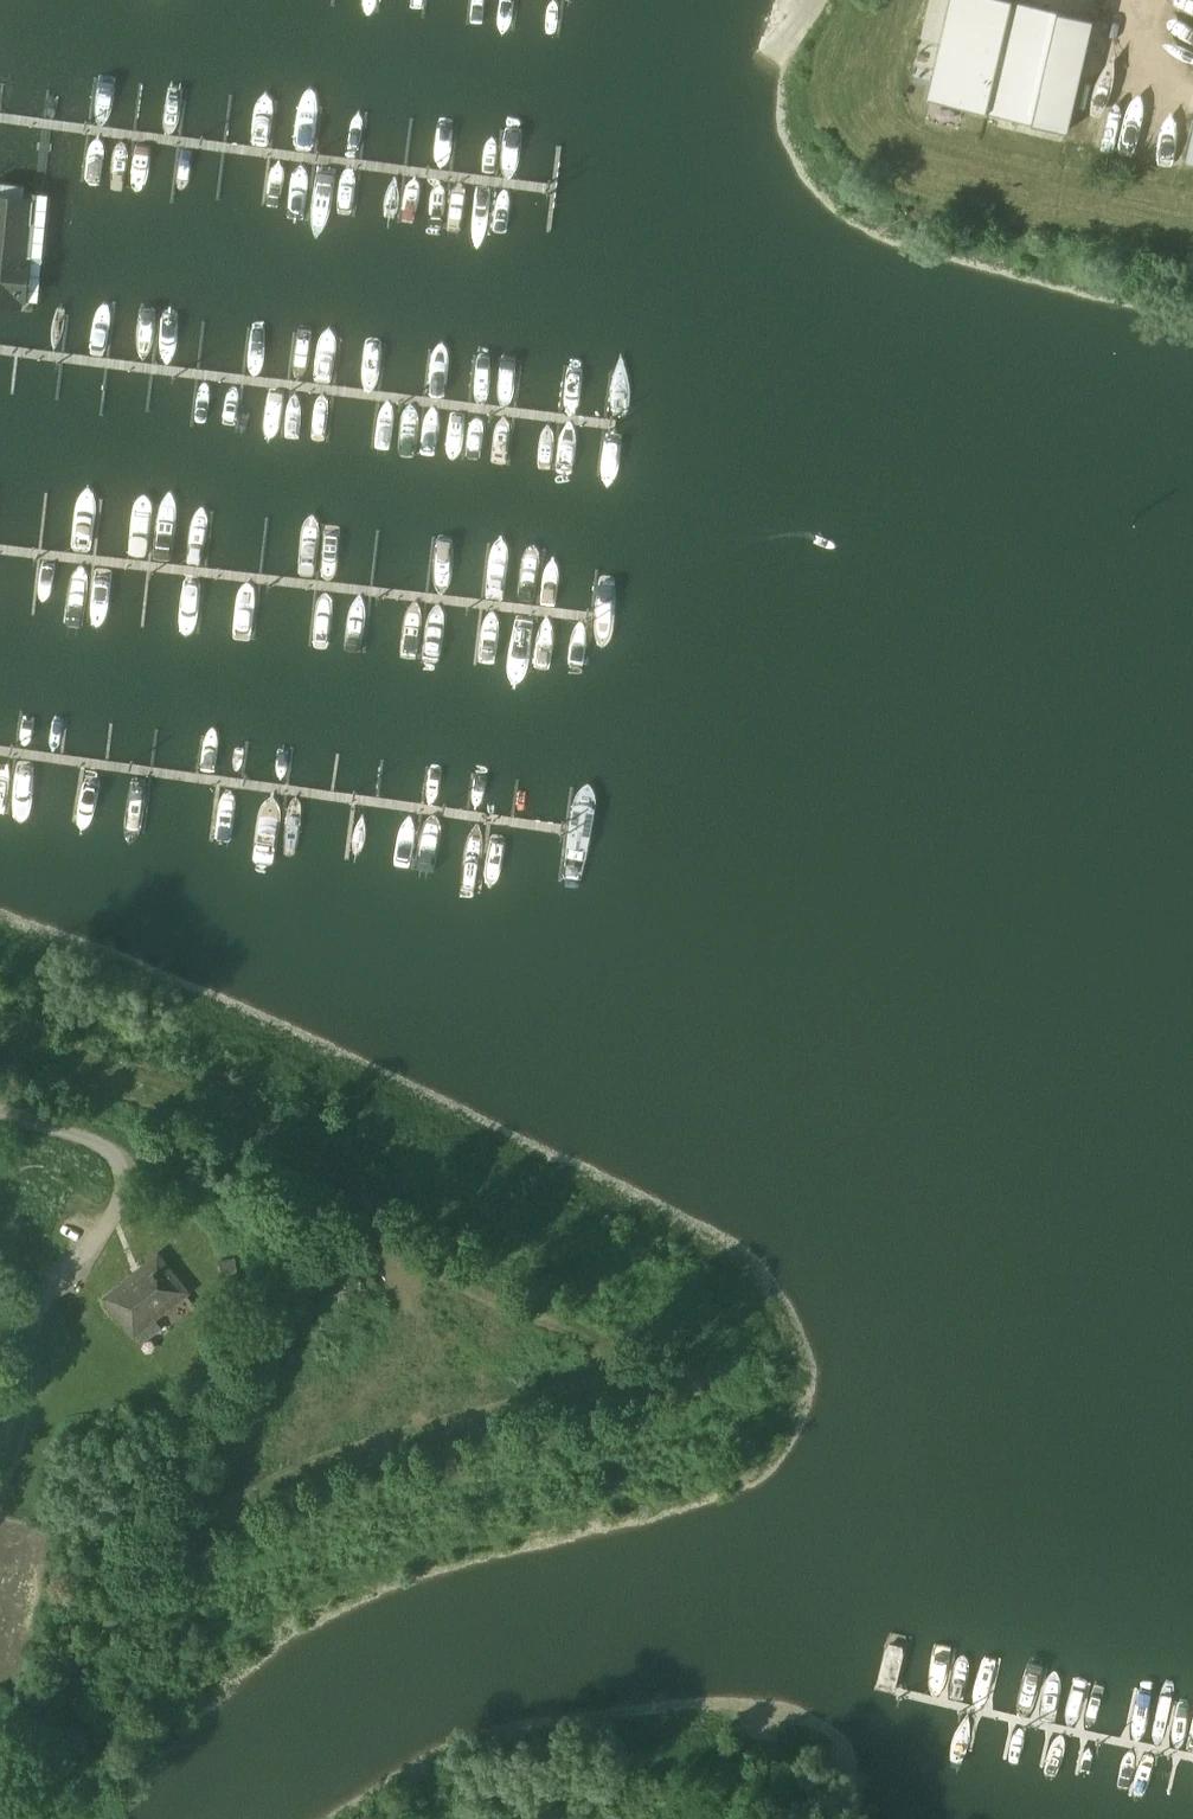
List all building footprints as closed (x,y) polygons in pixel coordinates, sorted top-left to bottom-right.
[(934,95),(1077,122),(1098,11),(1042,0),(952,0),(934,95)] [(44,191),(0,187),(0,310),(32,313),(44,191)] [(186,1291),(158,1256),(107,1297),(135,1332),(186,1291)] [(234,1257),(219,1261),(223,1279),(238,1276),(234,1257)]
